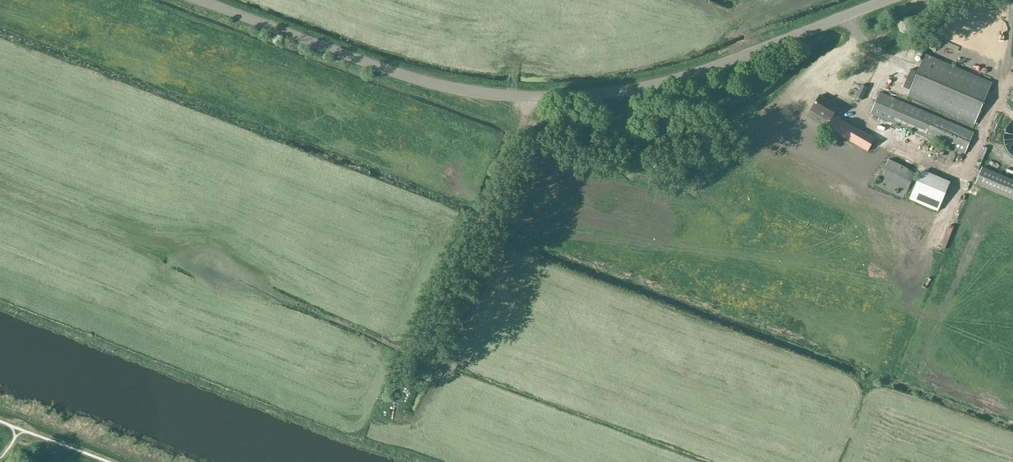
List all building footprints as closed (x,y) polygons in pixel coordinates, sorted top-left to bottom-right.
[(987,68),(992,52),(946,37),(941,53),(987,68)] [(904,50),(909,53),(912,46),(908,44),(904,50)] [(925,55),(908,94),(907,97),(974,125),(992,83),(925,55)] [(862,101),(869,84),(863,81),(856,97),(862,101)] [(974,132),(880,93),(870,114),(965,153),(974,132)] [(867,152),(874,140),(834,116),(839,107),(820,96),(811,112),(829,122),(826,127),(867,152)] [(1006,129),(1004,134),(1003,140),(1004,146),(1006,151),(1010,156),(1012,158),(1012,121),(1010,124),(1006,128),(1006,129)] [(972,153),(968,161),(977,165),(980,157),(972,153)] [(872,185),(906,197),(917,169),(888,159),(884,170),(879,168),(876,177),(875,177),(872,185)] [(982,167),(975,185),(1012,201),(1012,180),(982,167)] [(910,200),(938,212),(949,184),(921,172),(910,200)]
